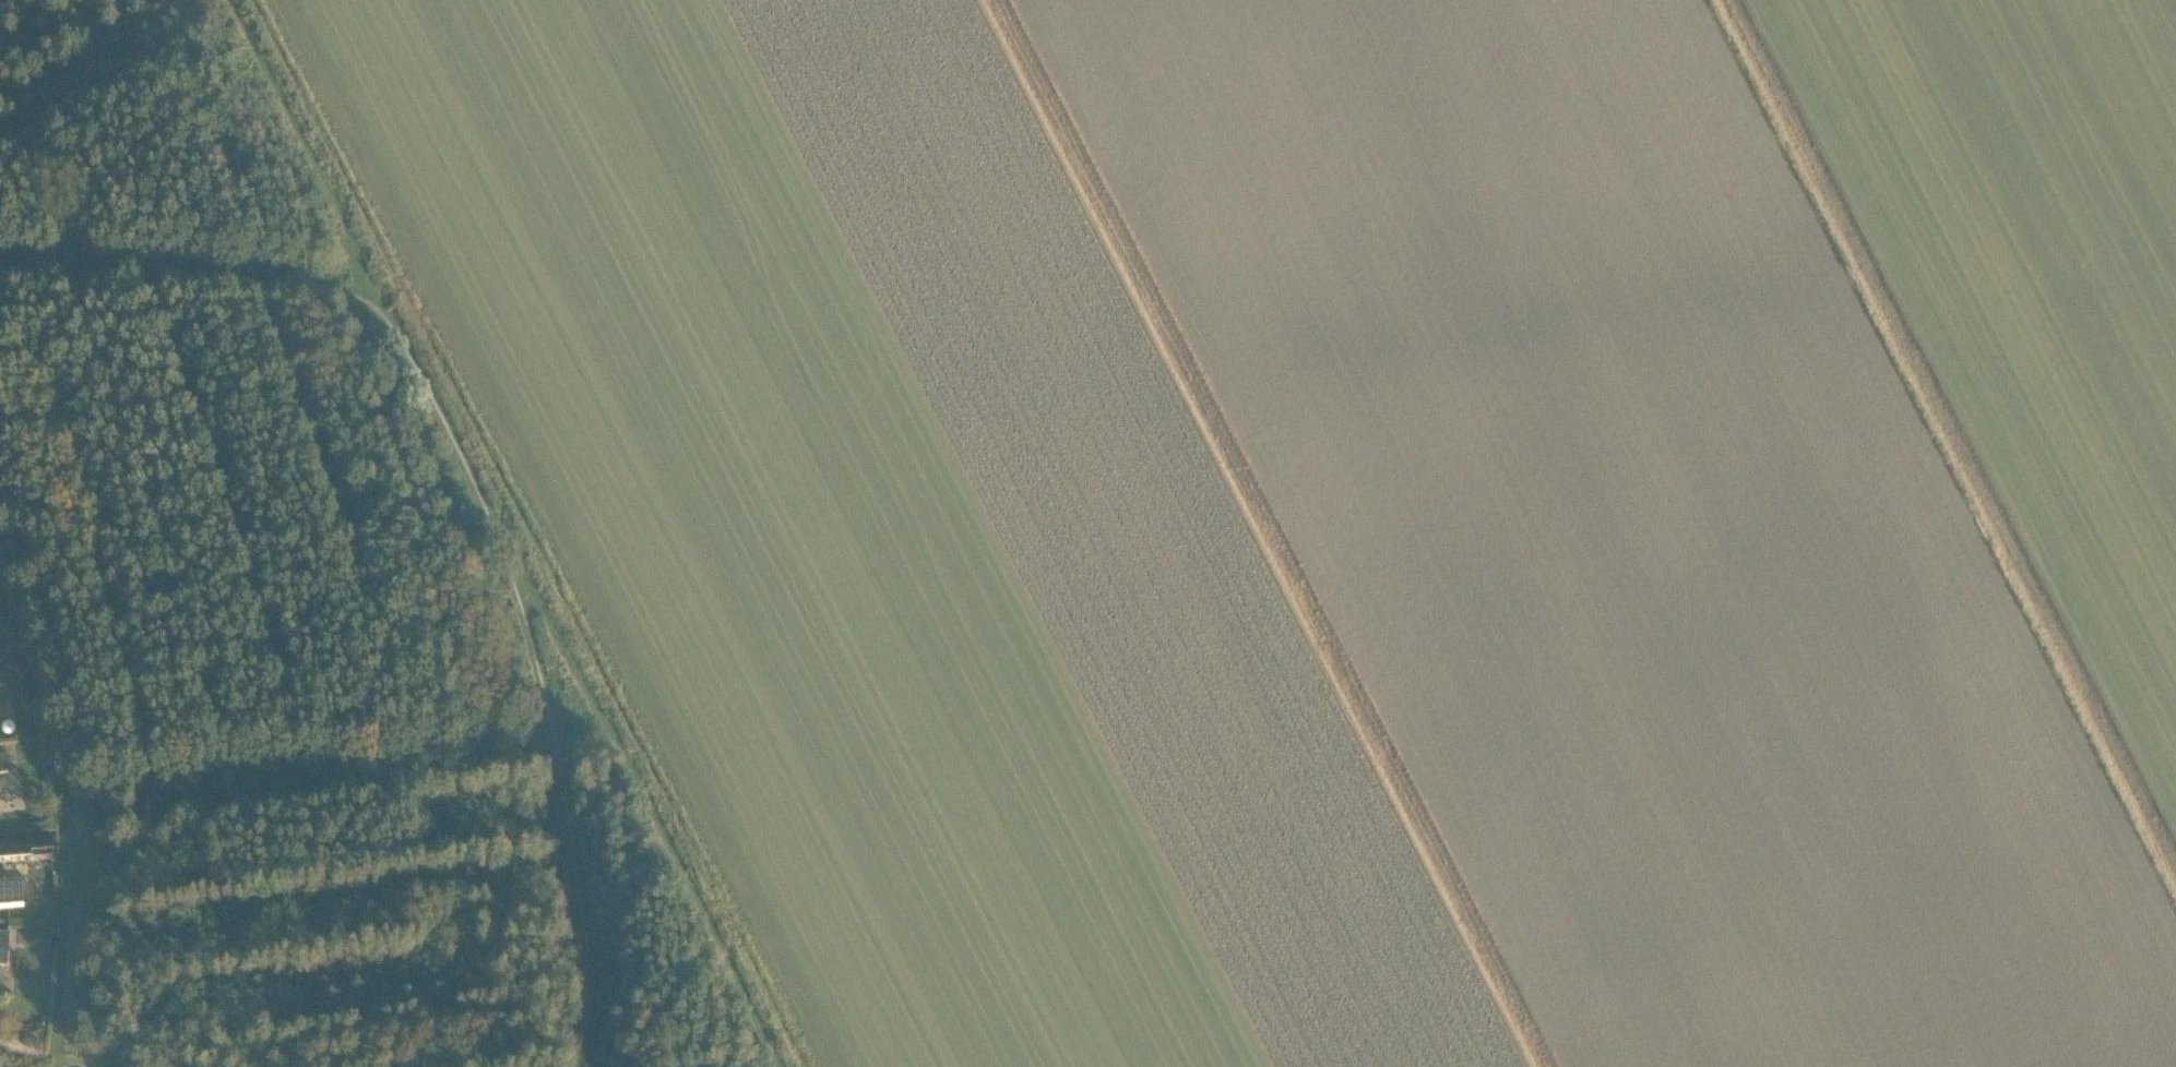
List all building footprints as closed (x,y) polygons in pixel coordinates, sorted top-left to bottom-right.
[(8,737),(9,737),(11,737),(12,736),(14,736),(15,735),(15,733),(16,732),(16,730),(16,729),(15,727),(15,726),(14,725),(12,724),(11,724),(9,723),(8,724),(6,724),(5,725),(4,726),(3,727),(3,729),(2,730),(3,732),(3,733),(4,735),(5,736),(6,736),(8,737)] [(10,775),(7,757),(0,758),(0,776),(10,775)] [(30,837),(31,845),(32,861),(54,859),(53,835),(30,837)] [(31,861),(31,862),(32,862),(32,861),(31,845),(0,848),(0,864),(31,861)] [(24,910),(22,886),(0,888),(0,912),(24,910)] [(11,935),(0,934),(0,967),(9,968),(11,935)]
